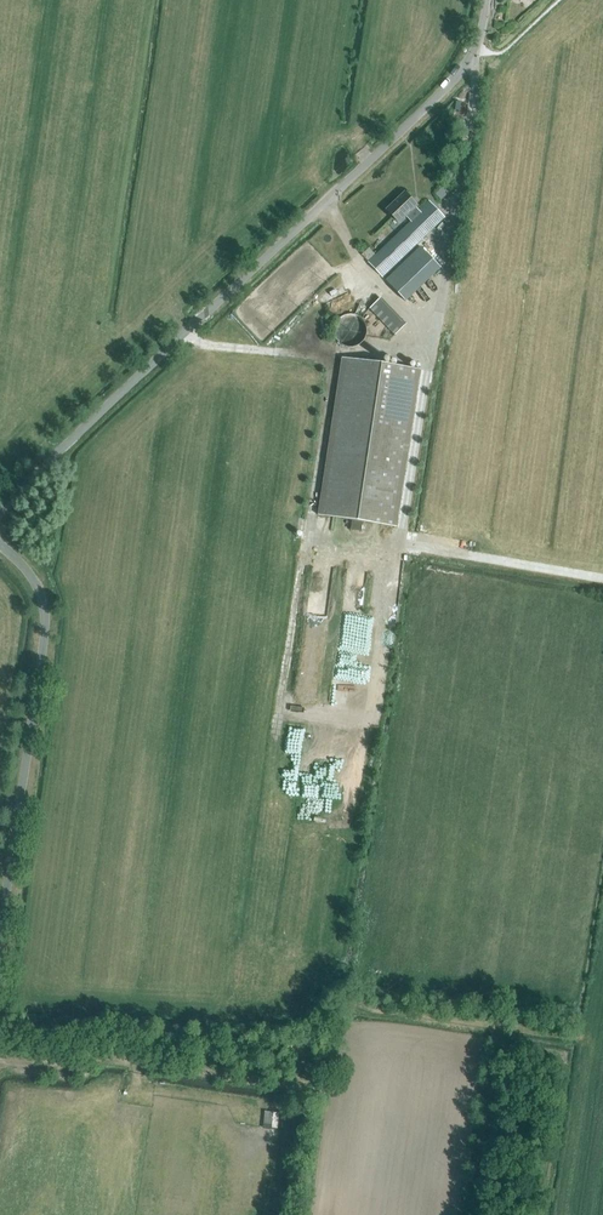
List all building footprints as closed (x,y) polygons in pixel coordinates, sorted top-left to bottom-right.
[(441,199),(452,189),(447,183),(436,193),(441,199)] [(398,221),(406,214),(410,219),(409,220),(410,221),(368,261),(368,262),(383,277),(444,218),(443,217),(428,202),(418,211),(414,207),(417,204),(405,191),(387,209),(398,221)] [(441,267),(419,245),(384,279),(406,301),(441,267)] [(405,325),(380,298),(370,308),(395,335),(405,325)] [(352,315),(351,314),(349,314),(348,314),(346,314),(345,315),(344,315),(342,316),(341,316),(340,317),(339,318),(337,319),(336,320),(336,321),(335,322),(334,323),(333,325),(333,326),(333,327),(332,329),(332,330),(332,332),(333,333),(333,335),(333,336),(334,337),(334,339),(335,340),(336,341),(337,342),(338,343),(339,344),(340,345),(341,345),(342,345),(342,346),(343,346),(344,346),(345,347),(347,347),(348,347),(350,347),(351,347),(353,347),(354,346),(355,346),(357,345),(358,345),(359,344),(360,343),(361,342),(362,341),(363,339),(364,338),(364,337),(365,335),(365,334),(365,333),(365,331),(365,330),(365,328),(365,327),(365,325),(364,324),(363,323),(363,322),(362,320),(361,319),(360,318),(359,317),(357,317),(356,316),(355,315),(353,315),(352,315)] [(419,369),(341,358),(317,515),(396,526),(419,369)]
